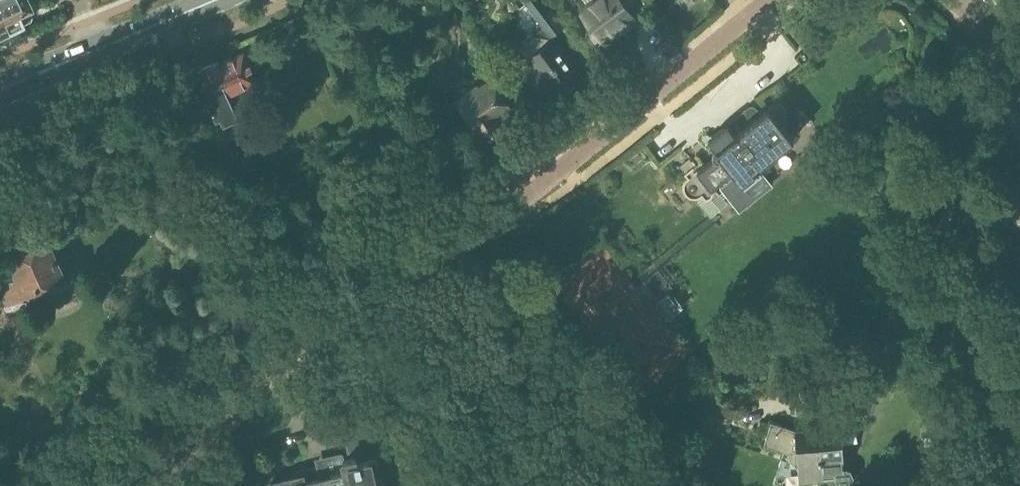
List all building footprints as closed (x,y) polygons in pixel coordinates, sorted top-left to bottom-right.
[(0,2),(0,34),(25,22),(25,21),(32,18),(33,15),(29,8),(34,6),(31,0),(4,0),(0,2)] [(527,34),(526,39),(523,42),(521,53),(524,57),(530,59),(537,68),(529,74),(542,92),(546,90),(551,96),(563,87),(566,90),(574,84),(572,81),(574,79),(570,73),(575,69),(551,36),(565,26),(564,25),(553,9),(552,10),(551,8),(551,7),(546,0),(522,0),(526,6),(536,18),(544,28),(534,36),(533,35),(527,34)] [(634,20),(623,5),(631,0),(594,0),(581,9),(593,25),(587,30),(586,37),(592,45),(598,46),(634,20)] [(221,117),(224,122),(247,112),(238,90),(244,87),(248,97),(261,92),(244,52),(219,62),(218,60),(197,69),(199,72),(198,73),(202,84),(204,83),(206,88),(208,87),(213,100),(209,102),(216,119),(221,117)] [(495,113),(508,105),(521,96),(509,78),(495,87),(491,80),(459,103),(484,140),(504,126),(495,113)] [(723,130),(756,170),(793,138),(781,122),(783,121),(784,119),(785,118),(785,116),(786,114),(786,113),(786,111),(785,109),(784,108),(783,106),(782,105),(780,104),(779,104),(777,103),(775,103),(773,104),(772,104),(770,105),(759,114),(756,109),(754,109),(753,110),(752,110),(751,111),(751,112),(750,113),(752,122),(747,126),(739,117),(723,130)] [(756,170),(723,130),(712,139),(709,135),(707,134),(705,134),(704,135),(703,137),(703,138),(705,141),(712,150),(714,148),(714,149),(714,151),(713,152),(713,154),(713,155),(714,156),(694,173),(690,168),(684,173),(687,177),(686,177),(685,180),(683,182),(683,186),(683,189),(684,192),(688,196),(690,197),(692,197),(695,197),(698,197),(700,196),(702,195),(705,199),(711,197),(713,194),(710,189),(718,181),(739,208),(769,184),(756,170)] [(34,245),(32,241),(22,245),(23,249),(9,256),(17,273),(0,281),(0,300),(2,303),(42,286),(47,295),(69,285),(64,276),(66,275),(64,272),(73,269),(59,236),(50,240),(49,238),(34,245)] [(668,318),(683,305),(678,299),(675,301),(669,292),(658,301),(658,302),(657,303),(657,304),(668,318)] [(760,430),(767,432),(771,422),(763,420),(760,430)] [(818,428),(795,429),(771,422),(764,444),(785,450),(773,484),(781,485),(803,485),(805,479),(822,478),(818,428)] [(846,426),(818,428),(822,478),(834,477),(838,484),(845,485),(852,482),(854,476),(850,470),(847,469),(862,425),(846,426)] [(347,432),(351,448),(375,442),(372,426),(347,432)] [(375,475),(380,473),(377,457),(357,461),(356,455),(321,463),(325,477),(303,482),(302,475),(271,483),(272,485),(377,485),(375,475)]
